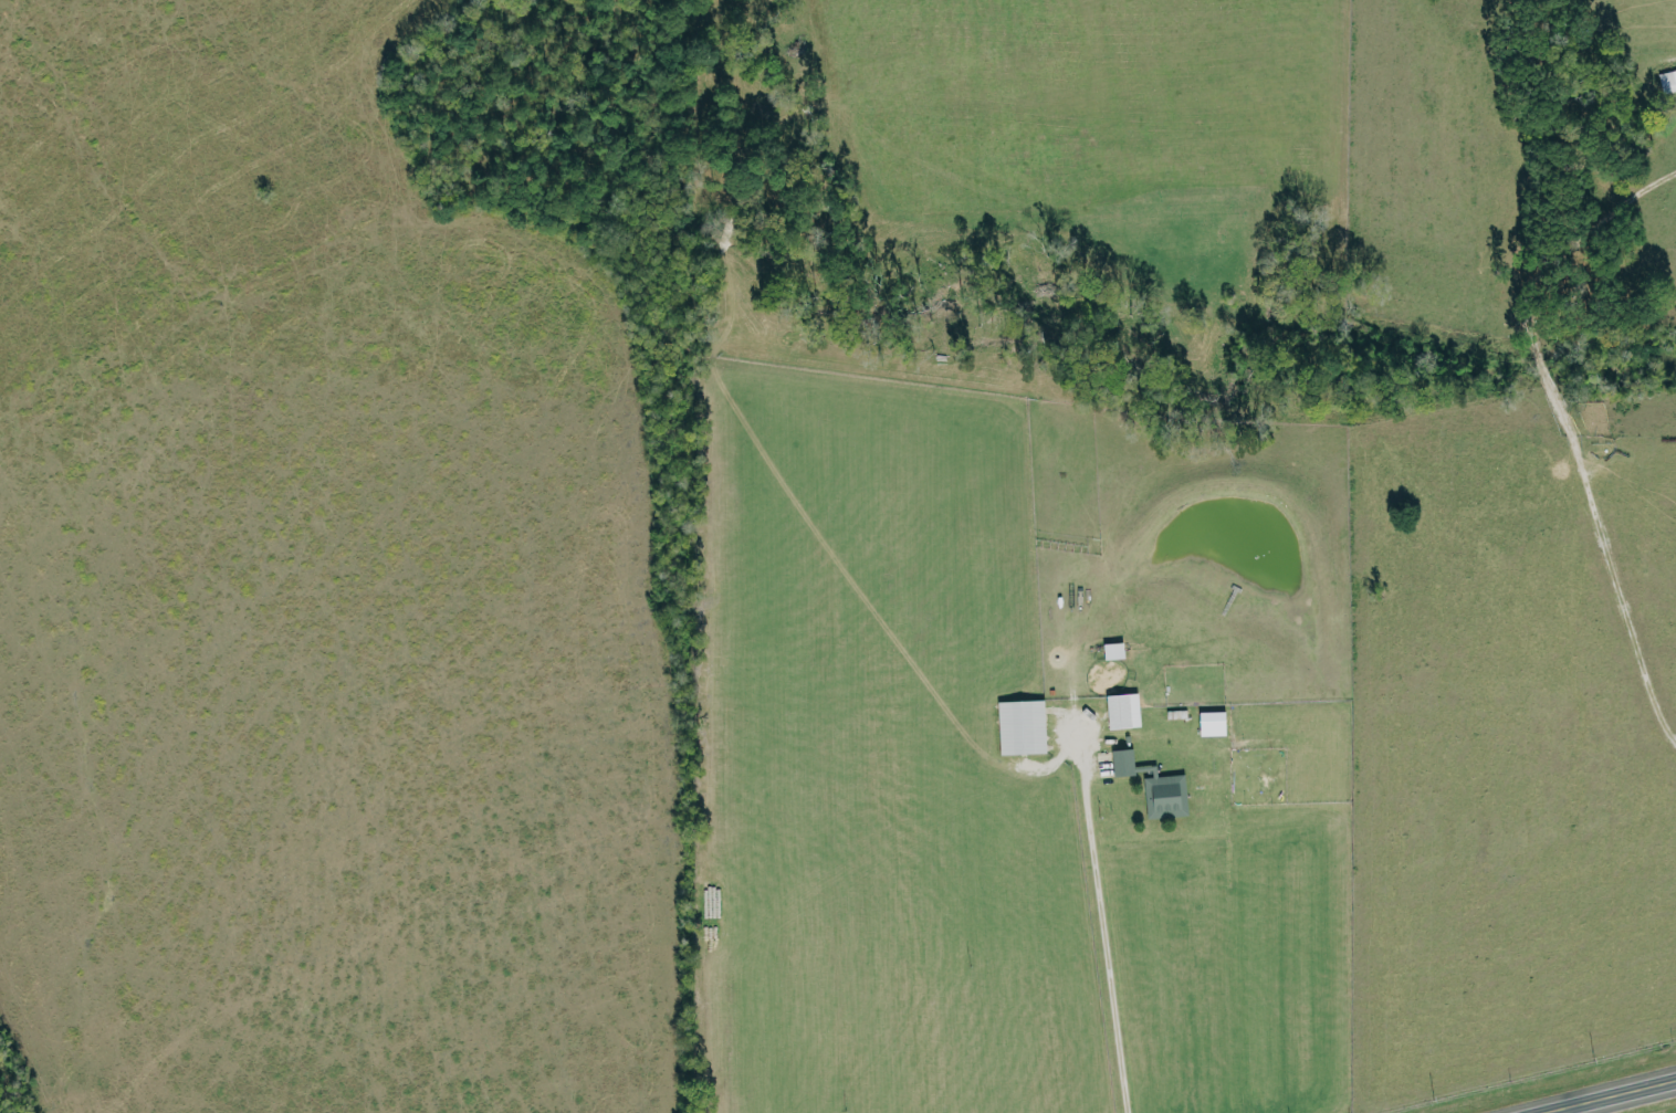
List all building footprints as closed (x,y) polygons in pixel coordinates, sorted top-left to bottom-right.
[(1663,93),(1675,90),(1675,69),(1658,74),(1663,93)] [(1123,658),(1121,642),(1101,644),(1103,660),(1123,658)] [(1106,695),(1107,728),(1139,727),(1138,694),(1106,695)] [(1043,699),(997,701),(999,755),(1045,753),(1043,699)] [(1185,774),(1157,776),(1156,765),(1134,766),(1132,749),(1112,750),(1114,775),(1143,773),(1146,818),(1188,815),(1185,774)]
